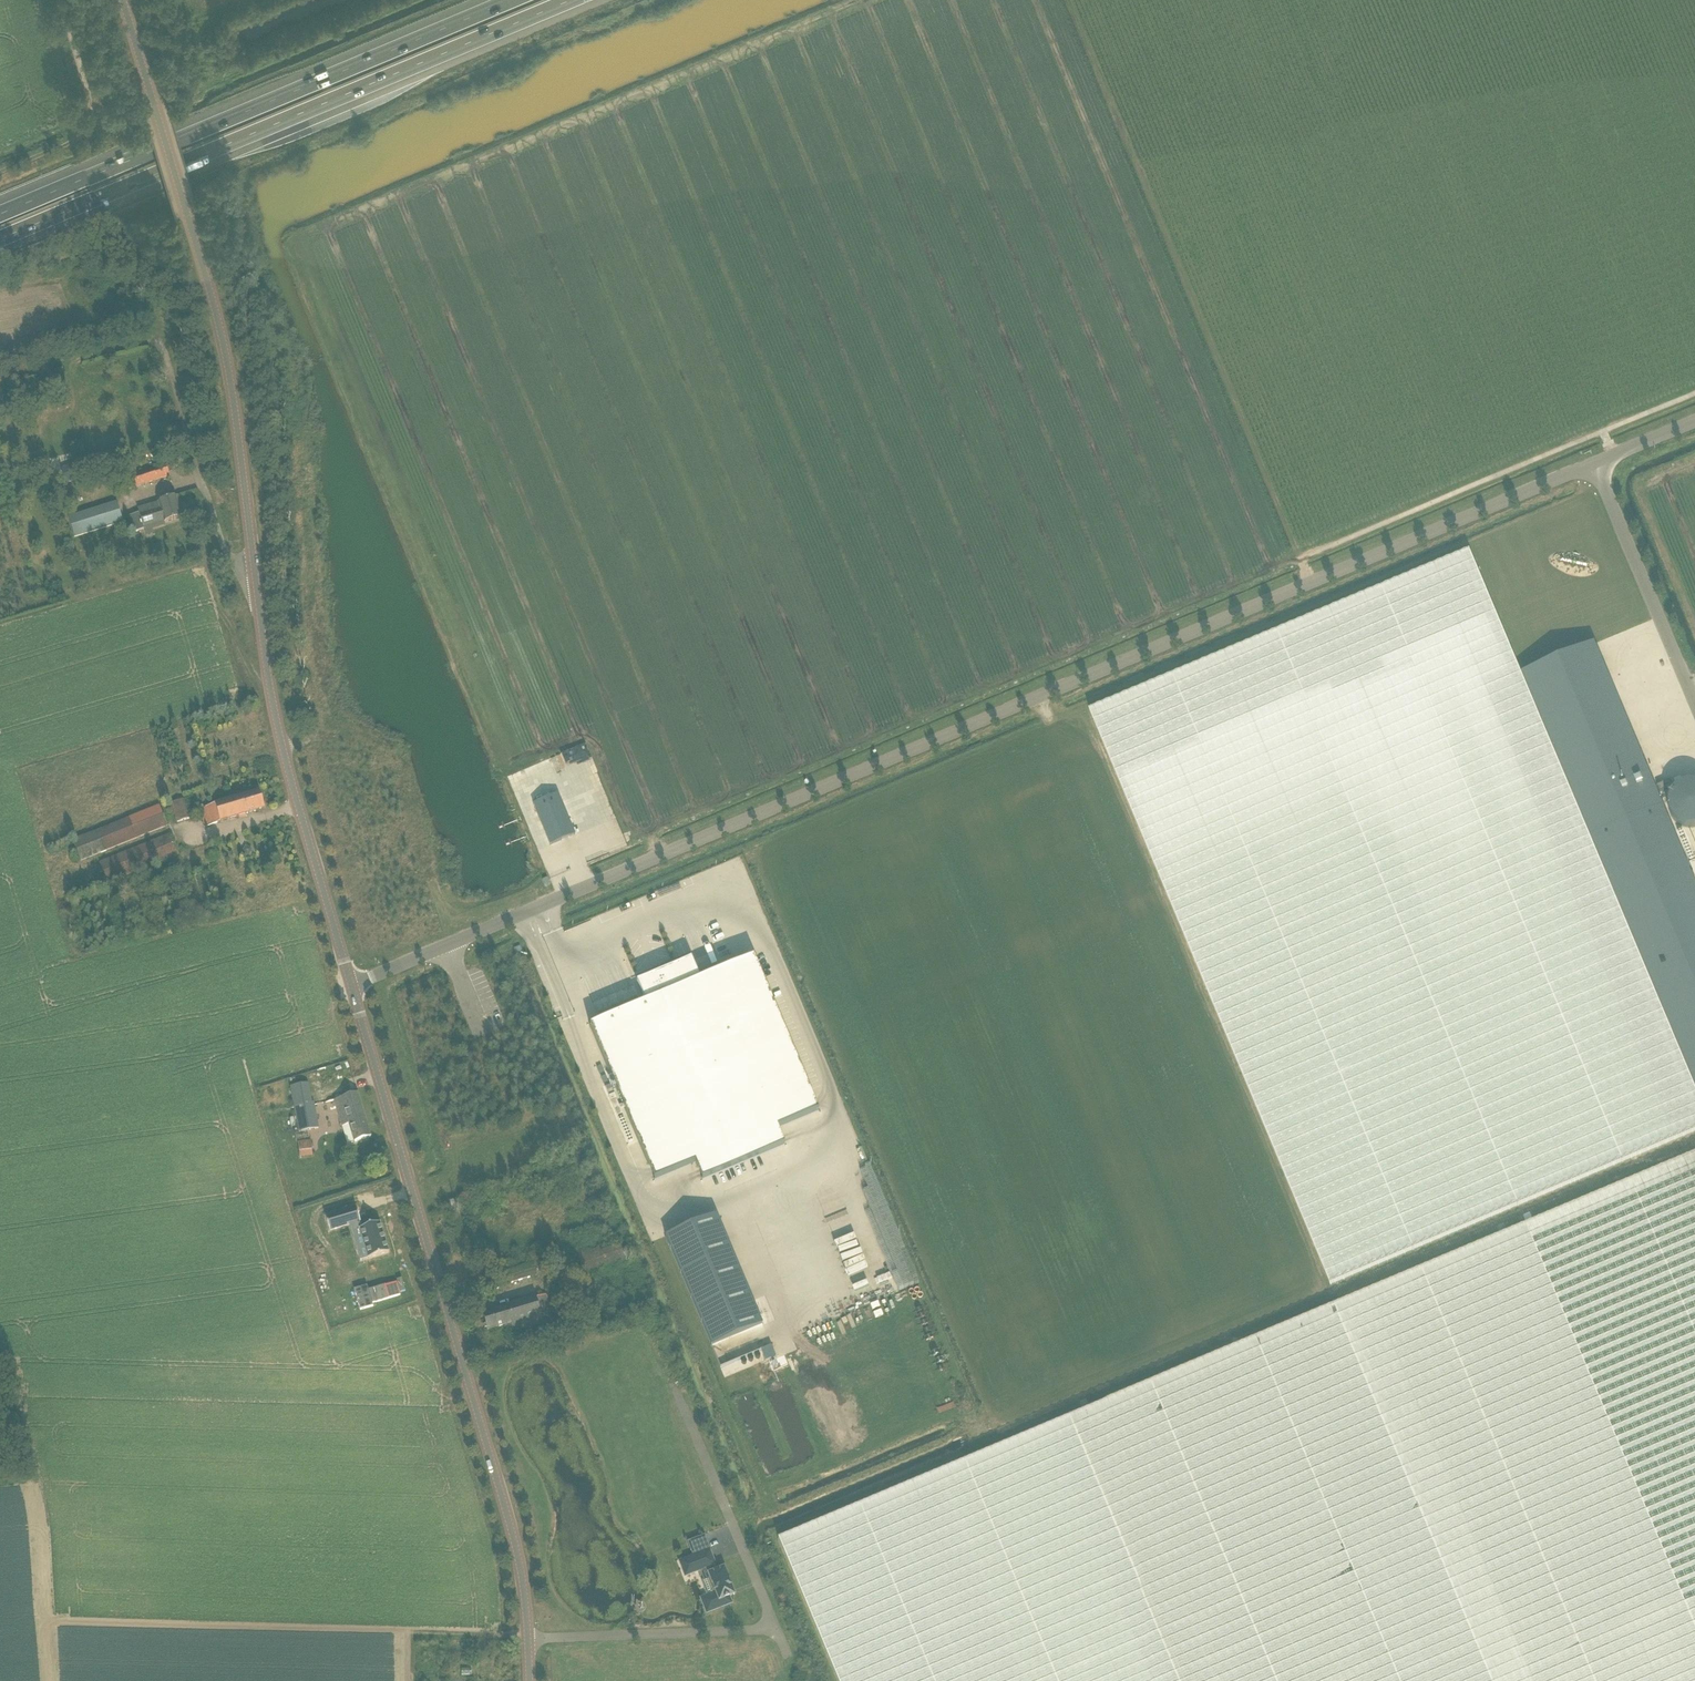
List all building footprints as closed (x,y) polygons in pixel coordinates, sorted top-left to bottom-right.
[(170,476),(166,465),(124,477),(127,489),(170,476)] [(160,507),(133,516),(129,517),(134,533),(144,530),(165,524),(182,518),(176,498),(158,503),(160,507)] [(85,533),(123,521),(117,504),(79,516),(85,533)] [(1694,1131),(1694,1086),(1520,675),(1470,550),(1087,710),(1332,1292),(1694,1131)] [(1652,620),(1644,623),(1659,661),(1667,658),(1652,620)] [(1595,644),(1520,675),(1694,1086),(1694,883),(1595,644)] [(1658,785),(1660,791),(1673,786),(1670,780),(1658,785)] [(199,809),(205,828),(211,825),(221,823),(256,812),(256,811),(264,808),(259,792),(251,795),(250,794),(215,804),(215,805),(199,809)] [(575,836),(558,794),(534,804),(551,846),(575,836)] [(172,803),(177,822),(190,819),(184,799),(172,803)] [(98,832),(73,841),(82,861),(106,851),(167,826),(160,807),(98,832)] [(108,884),(179,855),(171,835),(100,863),(108,884)] [(819,1112),(754,958),(700,980),(692,960),(637,983),(646,1003),(590,1027),(655,1181),(695,1164),(702,1180),(785,1146),(778,1129),(819,1112)] [(291,1086),(294,1106),(299,1132),(319,1129),(314,1103),(312,1103),(309,1083),(291,1086)] [(605,1088),(617,1116),(623,1114),(611,1086),(605,1088)] [(371,1138),(358,1093),(341,1098),(341,1099),(334,1101),(342,1127),(349,1125),(355,1143),(371,1138)] [(313,1156),(311,1141),(299,1142),(300,1158),(313,1156)] [(1335,1306),(1492,1680),(1694,1680),(1694,1155),(1335,1306)] [(354,1240),(363,1237),(369,1259),(389,1253),(380,1224),(380,1223),(361,1229),(360,1223),(361,1222),(356,1208),(326,1217),(330,1232),(350,1226),(354,1240)] [(763,1326),(717,1215),(666,1237),(712,1347),(763,1326)] [(621,1245),(601,1252),(599,1245),(577,1253),(579,1260),(585,1273),(626,1259),(621,1245)] [(530,1278),(525,1264),(506,1270),(511,1284),(530,1278)] [(373,1290),(371,1285),(358,1288),(364,1309),(377,1305),(377,1302),(392,1298),(389,1285),(373,1290)] [(512,1325),(514,1333),(544,1324),(554,1321),(547,1295),(536,1298),(500,1309),(500,1310),(483,1315),(488,1331),(505,1326),(506,1327),(512,1325)] [(1335,1306),(778,1540),(838,1680),(1492,1680),(1335,1306)] [(772,1346),(761,1350),(766,1361),(776,1357),(772,1346)] [(726,1377),(764,1361),(760,1350),(721,1366),(726,1377)] [(797,1350),(726,1380),(772,1491),(844,1461),(797,1350)] [(707,1613),(731,1604),(729,1597),(732,1596),(730,1592),(733,1591),(724,1568),(716,1571),(714,1565),(715,1565),(709,1551),(680,1563),(686,1576),(704,1569),(706,1576),(709,1575),(716,1594),(702,1599),(707,1613)]
